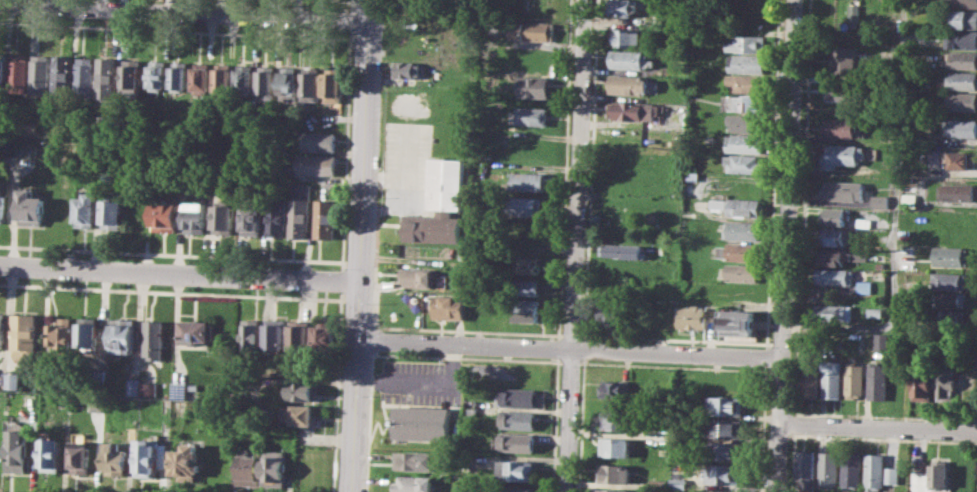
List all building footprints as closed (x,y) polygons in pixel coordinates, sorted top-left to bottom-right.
[(607,15),(607,0),(632,0),(632,3),(636,3),(636,11),(632,11),(632,15),(607,15)] [(848,5),(859,5),(859,22),(847,21),(848,5)] [(954,10),(976,11),(976,28),(943,26),(944,14),(954,14),(954,10)] [(511,22),(553,23),(553,40),(510,40),(511,22)] [(610,28),(641,28),(641,43),(635,43),(635,47),(615,46),(615,42),(610,42),(610,28)] [(950,31),(976,32),(976,49),(949,47),(950,31)] [(734,35),(766,36),(766,52),(725,51),(726,41),(734,41),(734,35)] [(832,47),(857,48),(857,74),(832,73),(832,47)] [(610,49),(642,50),(642,55),(647,55),(646,59),(654,59),(653,68),(609,67),(610,49)] [(952,51),(976,52),(976,69),(948,68),(948,55),(951,55),(952,51)] [(728,54),(766,56),(765,73),(728,71),(728,54)] [(10,55),(29,55),(27,86),(9,85),(10,55)] [(32,55),(30,92),(48,93),(50,56),(32,55)] [(54,55),(53,92),(72,92),(73,56),(54,55)] [(77,57),(75,96),(93,97),(95,57),(77,57)] [(98,57),(96,104),(115,105),(117,58),(98,57)] [(122,90),(123,64),(130,65),(130,59),(140,60),(138,98),(126,97),(127,91),(122,90)] [(149,61),(166,61),(165,87),(159,87),(159,91),(148,91),(149,61)] [(394,61),(417,62),(417,65),(423,66),(423,78),(393,77),(394,61)] [(170,62),(188,63),(186,89),(169,88),(170,62)] [(193,63),(210,63),(210,91),(192,91),(193,63)] [(215,63),(231,64),(230,91),(214,91),(215,63)] [(236,65),(253,65),(252,93),(235,92),(236,65)] [(259,65),(275,66),(274,93),(258,93),(259,65)] [(280,67),(298,67),(296,100),(283,99),(283,94),(279,93),(280,67)] [(304,68),(320,68),(320,101),(303,100),(304,68)] [(325,68),(342,69),(341,102),(324,102),(325,68)] [(951,71),(976,72),(976,90),(947,89),(947,74),(951,74),(951,71)] [(609,74),(647,75),(647,91),(641,91),(641,95),(608,93),(609,74)] [(517,75),(548,76),(547,98),(517,97),(517,75)] [(726,75),(764,76),(763,93),(731,92),(731,85),(726,85),(726,75)] [(827,81),(857,82),(857,100),(826,99),(827,81)] [(948,92),(976,93),(976,111),(943,109),(943,97),(948,97),(948,92)] [(720,95),(763,97),(762,111),(719,109),(720,95)] [(608,101),(654,103),(654,120),(607,118),(608,101)] [(515,106),(547,107),(546,126),(515,125),(515,106)] [(726,113),(763,115),(762,132),(729,130),(729,125),(726,125),(726,113)] [(947,117),(976,118),(976,138),(945,136),(947,117)] [(825,119),(854,120),(853,137),(824,136),(825,119)] [(301,131),(335,133),(334,151),(300,150),(301,131)] [(726,134),(762,135),(762,152),(725,150),(726,134)] [(4,139),(34,140),(33,157),(3,155),(4,139)] [(826,144),(864,145),(864,158),(858,158),(858,163),(834,163),(834,167),(820,167),(821,152),(826,152),(826,144)] [(926,149),(973,151),(973,169),(947,168),(948,162),(926,161),(926,149)] [(723,153),(762,155),(761,173),(726,172),(726,164),(722,164),(723,153)] [(298,154),(335,156),(334,174),(297,173),(298,154)] [(404,238),(405,213),(437,215),(437,209),(428,208),(431,158),(464,160),(461,209),(453,208),(452,217),(462,217),(461,241),(404,238)] [(683,170),(696,171),(696,181),(683,180),(683,170)] [(513,172),(545,173),(544,192),(512,191),(513,172)] [(826,180),(864,182),(863,200),(820,199),(820,187),(825,187),(826,180)] [(937,185),(942,185),(942,182),(975,183),(975,201),(937,199),(937,185)] [(291,197),(294,197),(295,183),(311,183),(309,238),(290,238),(291,197)] [(683,183),(696,184),(696,195),(682,195),(683,183)] [(19,188),(32,189),(32,196),(44,197),(43,225),(18,224),(19,188)] [(185,201),(189,201),(189,191),(204,192),(203,202),(207,202),(206,233),(184,233),(185,201)] [(84,192),(97,193),(95,228),(74,227),(75,197),(84,197),(84,192)] [(902,193),(915,193),(915,206),(901,206),(902,193)] [(103,194),(117,194),(117,201),(123,201),(121,230),(101,229),(103,194)] [(872,195),(888,196),(888,208),(871,207),(872,195)] [(269,196),(287,197),(286,236),(268,235),(269,196)] [(512,196),(545,197),(544,217),(511,216),(512,196)] [(709,198),(759,200),(759,217),(726,216),(727,209),(708,208),(709,198)] [(317,199),(336,199),(335,238),(316,238),(317,199)] [(242,233),(244,201),(262,202),(260,234),(242,233)] [(152,202),(178,203),(176,232),(150,230),(152,202)] [(214,233),(215,204),(234,205),(233,233),(214,233)] [(820,207),(850,208),(850,225),(820,224),(820,207)] [(856,219),(872,220),(871,227),(856,227),(856,219)] [(723,221),(758,222),(757,239),(723,238),(723,221)] [(820,227),(849,228),(848,240),(844,239),(844,244),(819,244),(820,227)] [(727,242),(759,243),(758,261),(725,260),(725,256),(716,256),(717,245),(727,246),(727,242)] [(600,244),(643,245),(642,258),(599,256),(600,244)] [(935,246),(971,247),(971,266),(934,265),(935,246)] [(818,248),(847,249),(847,252),(850,253),(850,260),(844,259),(844,266),(818,265),(818,248)] [(854,252),(868,252),(867,260),(854,260),(854,252)] [(515,256),(541,257),(541,273),(515,272),(515,256)] [(725,263),(759,264),(758,282),(725,281),(725,277),(720,277),(720,267),(725,267),(725,263)] [(402,267),(434,269),(433,288),(406,286),(406,280),(401,280),(402,267)] [(817,268),(853,269),(853,285),(817,284),(817,268)] [(934,272),(969,273),(968,289),(933,288),(934,272)] [(515,278),(541,279),(540,296),(514,295),(515,278)] [(603,278),(627,278),(627,295),(599,294),(599,285),(603,285),(603,278)] [(933,291),(966,293),(966,308),(933,307),(933,291)] [(435,295),(465,296),(464,319),(434,318),(435,295)] [(475,295),(501,297),(500,318),(475,317),(475,295)] [(516,298),(540,299),(539,322),(515,321),(516,298)] [(601,303),(624,304),(623,325),(600,325),(601,303)] [(679,326),(680,306),(689,307),(689,303),(699,303),(699,306),(707,307),(706,328),(679,326)] [(816,303),(853,305),(853,322),(816,321),(816,303)] [(868,308),(883,308),(883,317),(868,317),(868,308)] [(719,310),(756,311),(755,339),(718,337),(719,310)] [(932,310),(966,311),(965,328),(931,327),(932,310)] [(12,313),(35,314),(34,350),(29,350),(29,357),(11,357),(12,313)] [(58,316),(72,317),(71,354),(56,353),(57,345),(46,345),(47,323),(58,323),(58,316)] [(77,317),(96,318),(95,352),(76,351),(77,317)] [(111,318),(133,319),(132,354),(110,353),(111,318)] [(243,318),(260,318),(259,350),(242,350),(243,318)] [(266,319),(286,320),(285,349),(265,348),(266,319)] [(144,320),(163,321),(161,359),(146,359),(146,355),(143,355),(144,320)] [(291,320),(311,320),(310,352),(289,351),(291,320)] [(321,320),(335,321),(334,351),(314,350),(315,325),(321,325),(321,320)] [(180,321),(209,322),(209,325),(214,325),(214,340),(208,340),(208,343),(190,342),(190,338),(179,337),(180,321)] [(875,333),(889,334),(889,350),(875,349),(875,333)] [(802,359),(821,359),(820,397),(801,396),(802,359)] [(824,397),(826,360),(843,361),(842,397),(824,397)] [(847,397),(848,361),(861,361),(860,365),(867,365),(866,394),(859,393),(859,397),(847,397)] [(871,362),(882,362),(882,366),(889,366),(888,400),(870,400),(871,362)] [(913,399),(915,364),(934,365),(932,400),(913,399)] [(938,365),(937,400),(954,400),(956,366),(938,365)] [(92,370),(105,371),(105,391),(91,390),(92,370)] [(5,372),(20,373),(20,389),(5,389),(5,372)] [(127,378),(138,379),(137,396),(127,395),(127,378)] [(170,380),(185,381),(185,398),(170,397),(170,380)] [(288,384),(296,384),(296,380),(319,381),(318,401),(287,400),(288,384)] [(602,381),(632,382),(631,400),(601,399),(602,381)] [(141,382),(140,395),(154,396),(155,383),(141,382)] [(508,387),(538,388),(537,407),(503,406),(503,399),(496,399),(497,393),(503,393),(503,390),(508,390),(508,387)] [(709,396),(745,398),(744,416),(708,415),(709,396)] [(103,411),(103,398),(89,398),(89,411),(103,411)] [(282,405),(313,406),(313,414),(319,415),(318,426),(288,425),(288,419),(282,419),(282,405)] [(395,405),(451,408),(449,440),(394,438),(395,405)] [(502,412),(509,412),(509,409),(536,410),(535,430),(501,428),(502,412)] [(601,410),(633,411),(633,431),(600,430),(601,410)] [(709,418),(744,420),(743,438),(708,436),(709,418)] [(6,430),(27,430),(26,471),(5,471),(6,430)] [(500,434),(507,435),(507,432),(535,434),(534,453),(499,451),(500,434)] [(601,436),(631,437),(630,457),(600,456),(601,436)] [(41,438),(61,438),(60,472),(40,471),(40,466),(37,465),(37,446),(41,447),(41,438)] [(136,439),(158,440),(158,443),(167,444),(165,469),(157,468),(156,478),(138,477),(138,471),(135,470),(136,439)] [(71,440),(87,441),(87,446),(91,446),(90,473),(70,473),(71,440)] [(103,440),(120,441),(120,451),(127,452),(127,470),(123,470),(123,474),(106,474),(107,469),(102,469),(103,440)] [(707,440),(743,442),(742,461),(707,459),(707,440)] [(172,450),(185,450),(185,443),(196,443),(196,462),(201,462),(200,476),(195,476),(195,481),(179,481),(180,474),(171,474),(172,450)] [(238,447),(250,448),(250,455),(260,456),(259,486),(236,485),(238,447)] [(263,449),(285,450),(284,486),(261,485),(263,449)] [(797,450),(817,451),(816,488),(795,488),(797,450)] [(396,451),(435,452),(434,470),(396,469),(396,451)] [(821,451),(819,487),(838,488),(840,452),(821,451)] [(844,452),(862,453),(861,487),(843,487),(844,452)] [(876,491),(866,491),(868,453),(885,454),(884,466),(900,467),(899,483),(884,482),(884,487),(880,487),(880,491),(876,491)] [(932,459),(949,460),(948,486),(941,486),(941,490),(931,489),(932,459)] [(499,460),(533,461),(533,481),(499,480),(499,460)] [(599,462),(627,464),(627,468),(633,468),(631,484),(597,482),(599,462)] [(709,464),(742,465),(741,484),(708,482),(709,464)] [(435,476),(434,491),(394,491),(394,481),(401,482),(401,475),(435,476)] [(671,478),(687,478),(687,489),(670,489),(671,478)]
